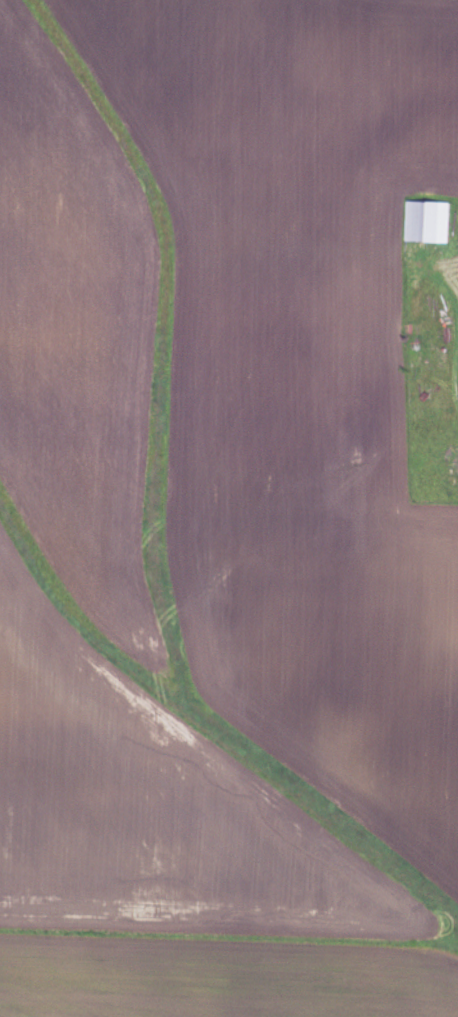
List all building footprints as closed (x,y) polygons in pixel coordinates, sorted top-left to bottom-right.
[(406,202),(405,242),(447,243),(448,203),(406,202)]
